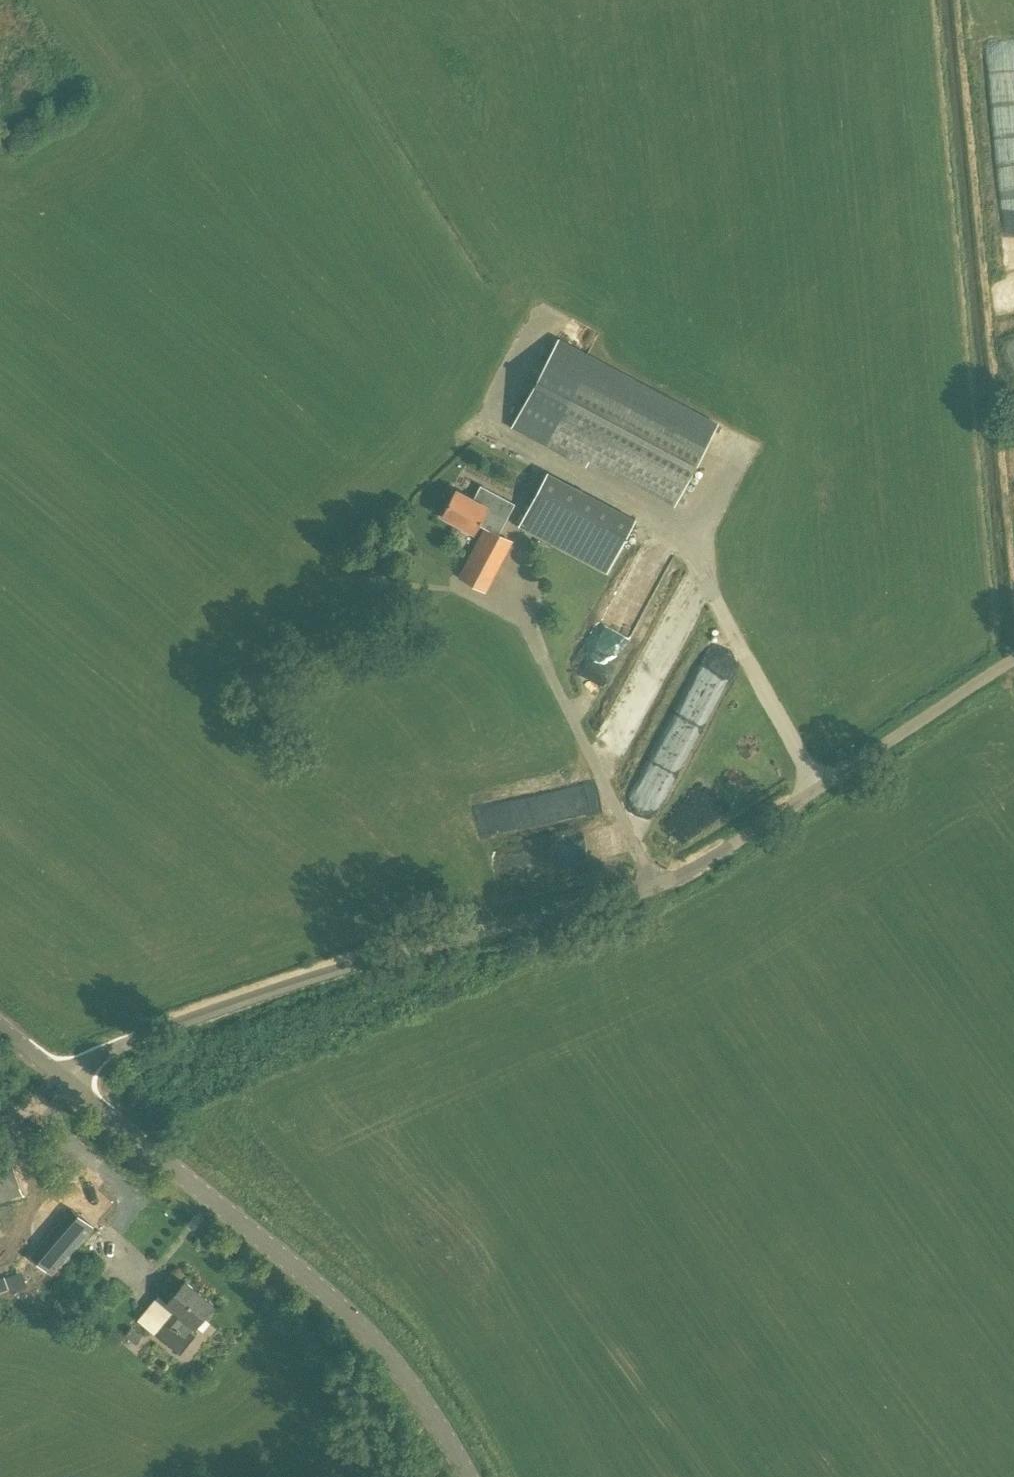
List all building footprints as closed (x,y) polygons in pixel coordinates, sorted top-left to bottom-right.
[(586,464),(589,458),(675,503),(718,422),(559,338),(512,426),(586,464)] [(605,570),(634,516),(545,468),(516,522),(605,570)] [(484,590),(502,557),(510,540),(498,534),(507,517),(455,490),(448,503),(442,515),(448,518),(474,532),(478,524),(485,528),(460,577),(484,590)] [(690,713),(688,720),(708,725),(715,694),(687,688),(682,711),(690,713)] [(580,791),(492,806),(497,833),(546,824),(547,829),(586,823),(580,791)] [(22,1193),(7,1149),(0,1151),(0,1201),(22,1193)] [(90,1225),(72,1210),(30,1258),(50,1275),(72,1249),(70,1247),(90,1225)] [(214,1304),(185,1281),(167,1303),(157,1295),(138,1319),(179,1353),(195,1334),(191,1330),(194,1326),(195,1327),(214,1304)]
